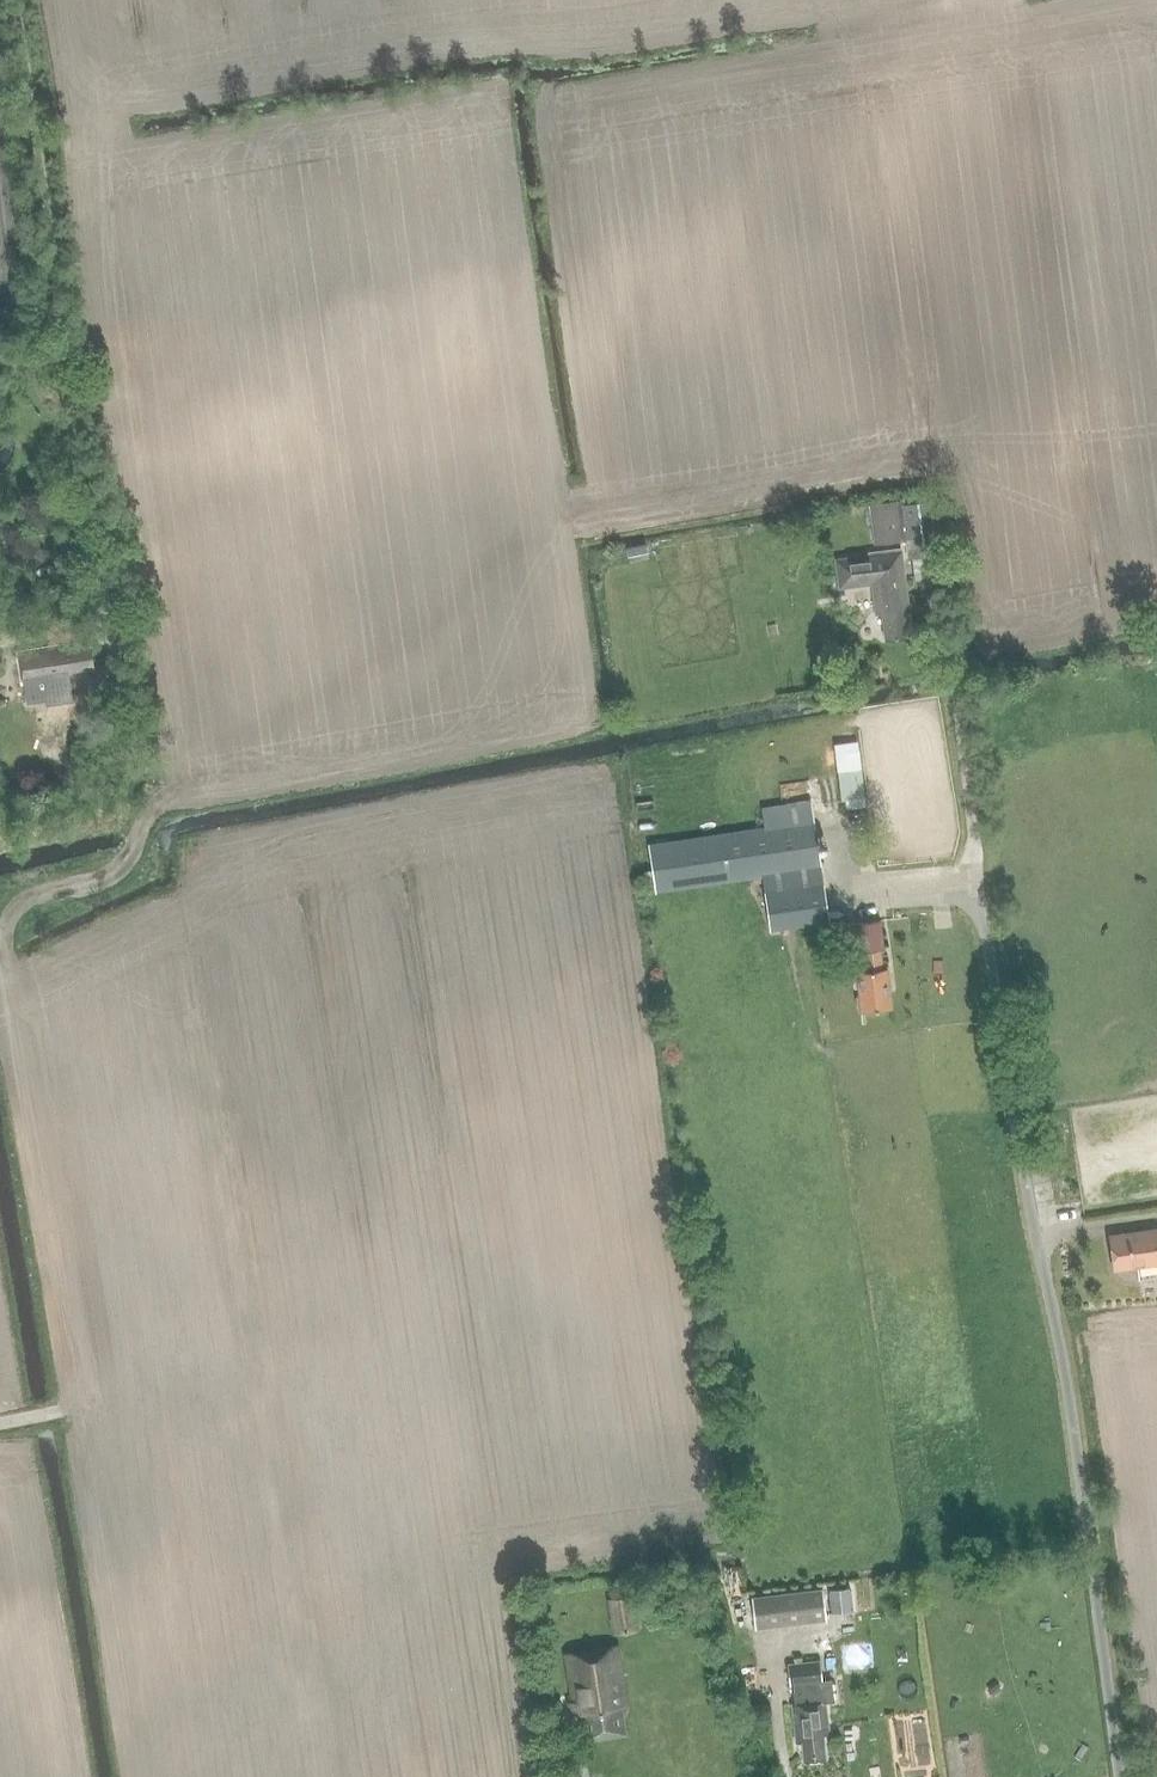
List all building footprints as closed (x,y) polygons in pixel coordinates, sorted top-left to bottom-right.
[(943,552),(935,499),(900,504),(900,501),(867,506),(873,546),(903,541),(906,558),(943,552)] [(10,517),(0,519),(0,540),(13,539),(10,517)] [(627,547),(631,564),(647,560),(643,543),(627,547)] [(880,615),(884,642),(905,638),(904,633),(909,632),(898,548),(865,553),(866,557),(833,561),(837,589),(870,585),(874,616),(880,615)] [(69,669),(94,665),(91,649),(84,650),(83,643),(65,646),(65,643),(19,650),(24,683),(70,676),(69,669)] [(865,807),(860,770),(837,772),(840,800),(846,799),(847,809),(865,807)] [(809,797),(780,801),(762,804),(765,826),(686,838),(684,826),(645,832),(654,890),(762,873),(771,931),(828,922),(809,797)] [(861,1013),(893,1009),(888,968),(882,968),(880,948),(883,947),(880,920),(853,924),(856,951),(862,950),(864,970),(855,971),(859,997),(855,997),(856,1007),(860,1007),(861,1013)] [(1112,1236),(1116,1269),(1156,1264),(1156,1230),(1112,1236)] [(850,1587),(828,1590),(831,1611),(852,1609),(850,1587)] [(753,1596),(756,1624),(828,1616),(825,1588),(753,1596)] [(615,1633),(638,1630),(633,1594),(609,1597),(615,1633)] [(619,1704),(624,1703),(616,1643),(566,1650),(573,1699),(569,1699),(571,1711),(579,1710),(583,1738),(624,1732),(619,1704)] [(822,1680),(820,1660),(800,1662),(799,1657),(793,1658),(793,1663),(788,1663),(790,1684),(793,1684),(795,1703),(792,1704),(796,1741),(801,1741),(802,1751),(824,1748),(820,1723),(827,1722),(825,1703),(834,1702),(832,1679),(822,1680)] [(552,1715),(563,1714),(560,1699),(550,1701),(552,1715)]
